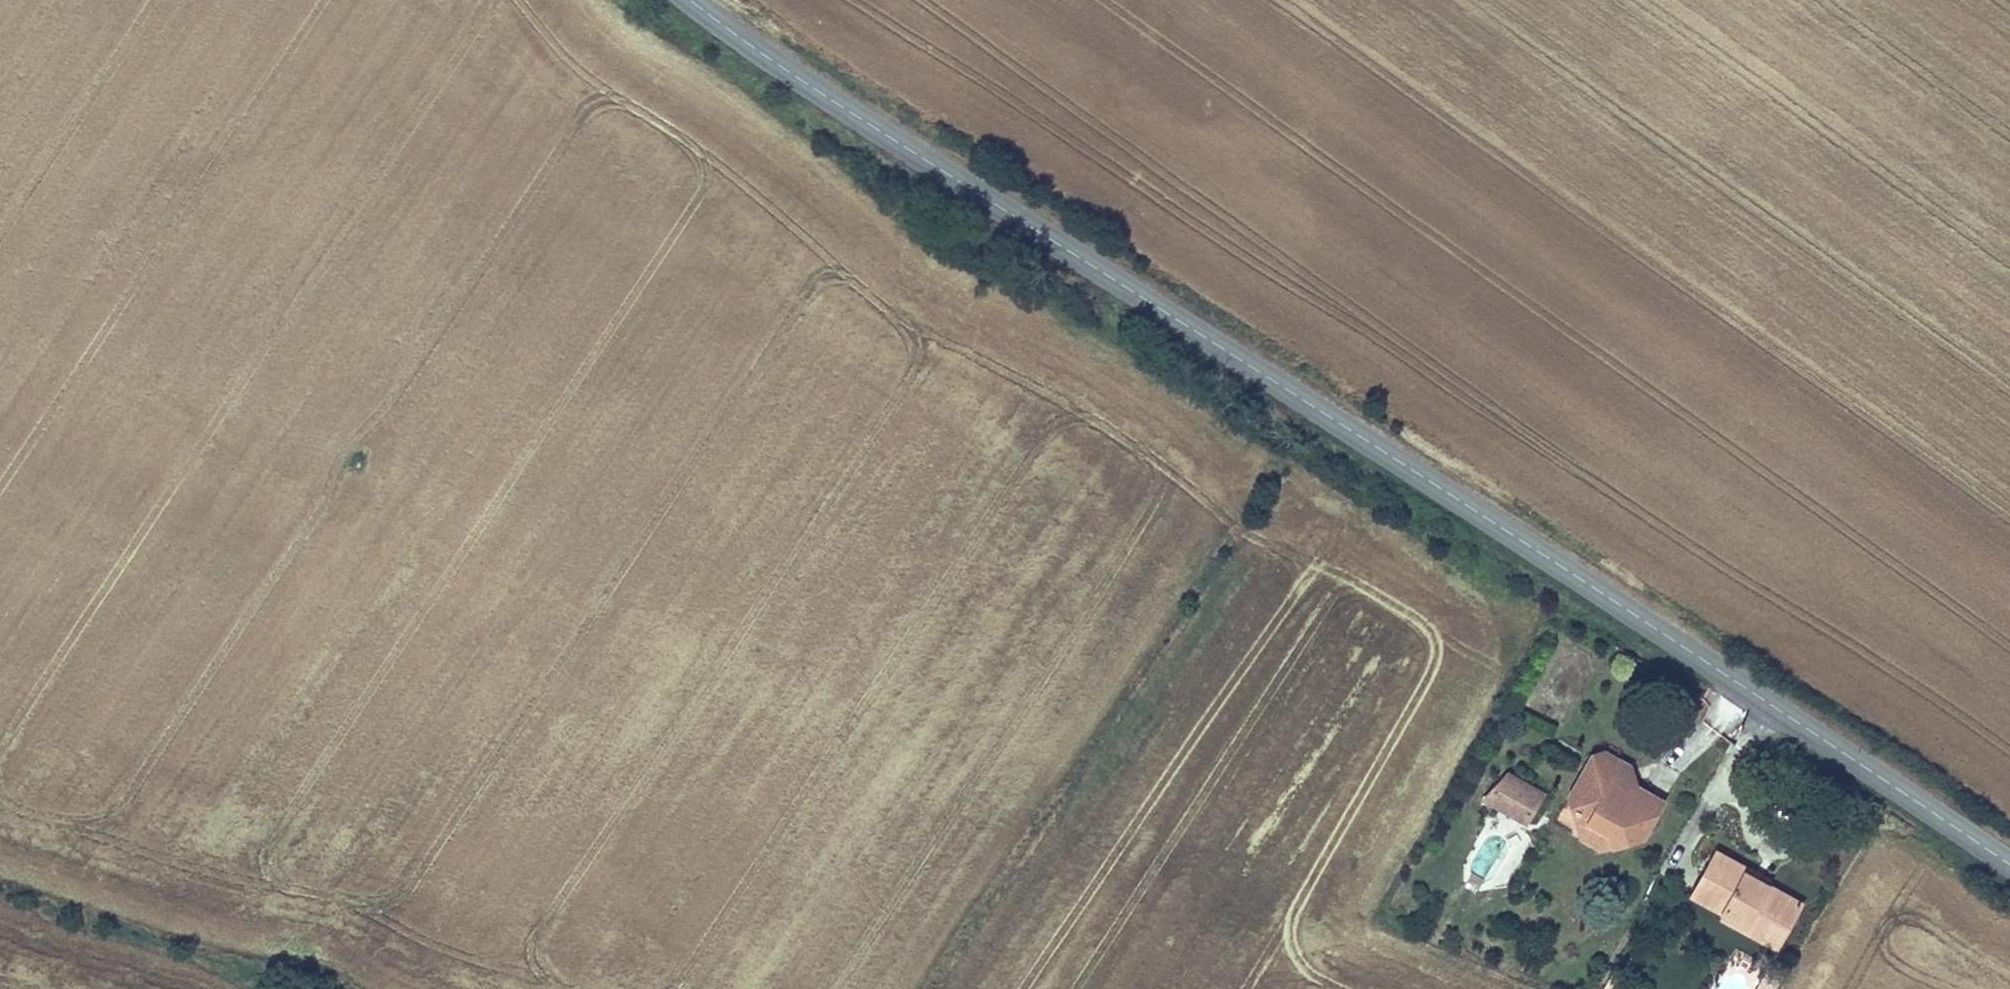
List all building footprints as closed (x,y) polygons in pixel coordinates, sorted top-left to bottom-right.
[(1606,754),(1590,758),(1582,772),(1586,788),(1579,798),(1589,829),(1579,839),(1600,852),(1644,840),(1663,807),(1640,793),(1626,796),(1617,761),(1606,754)] [(1640,793),(1635,771),(1617,761),(1626,796),(1640,793)] [(1586,788),(1582,772),(1568,798),(1579,839),(1589,829),(1579,798),(1586,788)] [(1479,803),(1527,829),(1546,795),(1508,774),(1479,803)] [(1722,918),(1719,924),(1746,938),(1753,926),(1771,936),(1790,899),(1768,888),(1772,882),(1715,852),(1690,900),(1722,918)] [(1746,938),(1777,955),(1803,907),(1790,899),(1771,936),(1753,926),(1746,938)]
